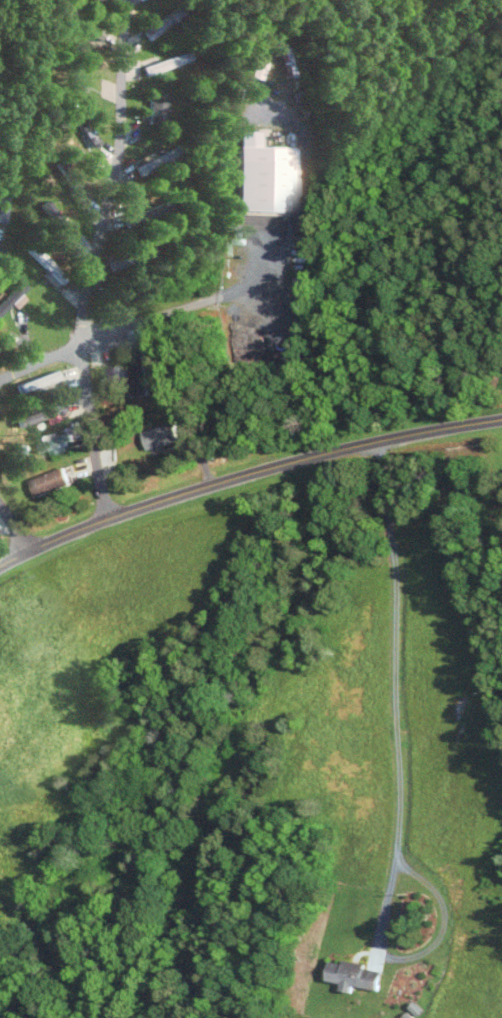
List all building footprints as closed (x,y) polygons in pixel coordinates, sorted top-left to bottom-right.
[(144,33),(150,40),(171,23),(175,27),(185,19),(176,8),(144,33)] [(146,76),(191,61),(188,52),(143,67),(146,76)] [(250,77),(262,80),(268,62),(256,58),(250,77)] [(168,94),(150,94),(150,120),(167,121),(168,94)] [(291,211),(292,147),(261,146),(261,132),(241,131),(239,210),(291,211)] [(1,197),(0,203),(0,223),(9,224),(14,200),(1,197)] [(30,296),(19,285),(0,302),(0,315),(11,304),(16,309),(30,296)] [(134,361),(137,382),(146,381),(143,360),(134,361)] [(121,369),(103,368),(102,391),(120,392),(121,369)] [(59,380),(55,371),(17,385),(21,394),(59,380)] [(178,442),(175,424),(142,430),(145,448),(178,442)] [(52,455),(72,448),(67,432),(55,437),(53,431),(35,438),(40,452),(50,449),(52,455)] [(36,498),(70,486),(64,467),(29,480),(36,498)] [(352,987),(378,992),(382,972),(365,969),(366,964),(343,960),(342,964),(330,961),(326,981),(341,984),(339,991),(351,993),(352,987)]
